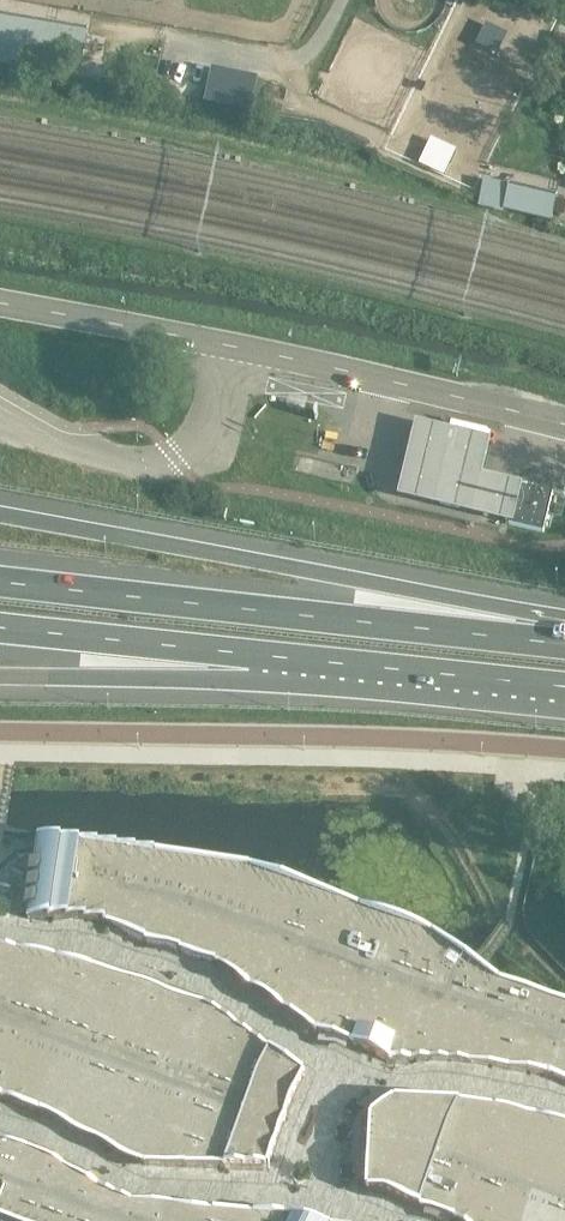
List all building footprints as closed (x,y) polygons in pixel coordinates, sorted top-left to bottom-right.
[(87,32),(0,15),(0,62),(79,77),(87,32)] [(212,68),(208,104),(256,109),(259,73),(212,68)] [(503,212),(504,210),(551,222),(558,194),(509,183),(509,186),(484,181),(478,207),(503,212)] [(493,448),(415,430),(398,506),(515,532),(524,491),(485,482),(493,448)] [(518,485),(508,524),(543,533),(553,493),(518,485)] [(499,990),(470,969),(433,941),(361,917),(251,873),(0,840),(0,1220),(564,1220),(564,1013),(499,990)]
